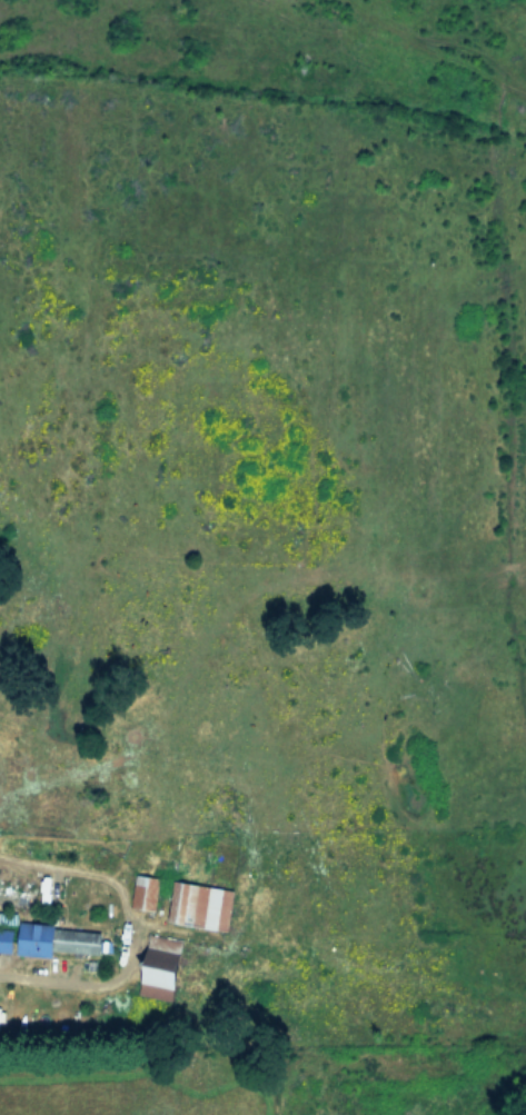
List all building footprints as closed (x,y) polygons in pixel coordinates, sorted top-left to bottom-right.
[(131,905),(155,910),(161,877),(137,872),(131,905)] [(234,888),(173,880),(167,921),(228,929),(234,888)] [(53,956),(54,950),(102,952),(103,928),(20,923),(19,954),(53,956)] [(0,928),(0,951),(13,951),(14,929),(0,928)] [(142,997),(176,999),(181,938),(147,935),(142,997)]
